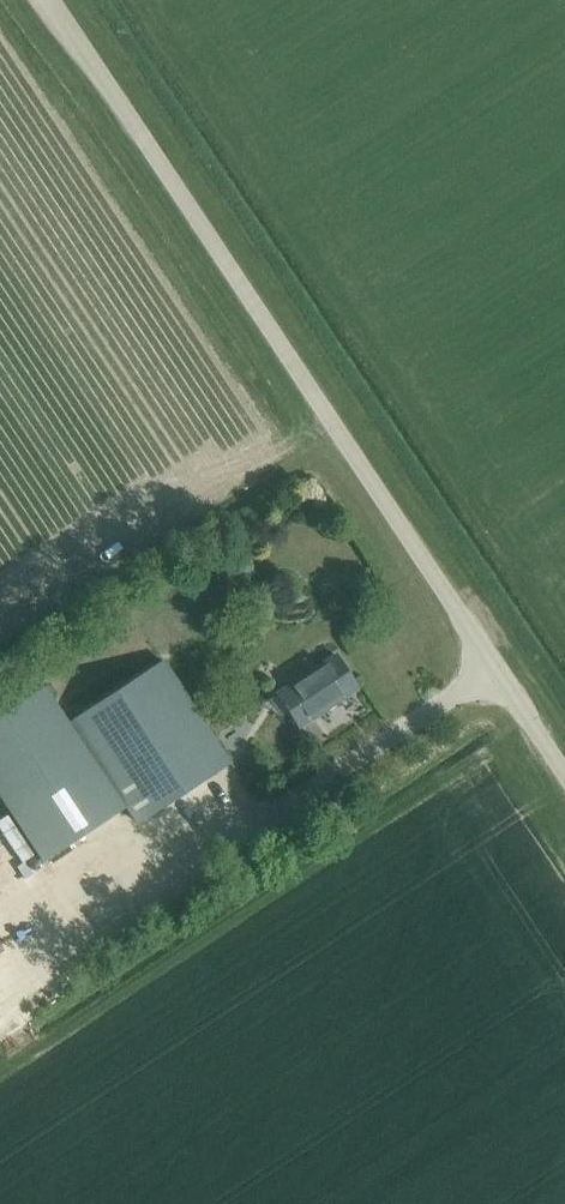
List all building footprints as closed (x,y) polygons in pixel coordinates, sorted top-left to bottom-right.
[(298,726),(356,688),(334,655),(276,693),(298,726)] [(162,661),(68,723),(123,807),(125,806),(136,822),(228,761),(211,736),(202,722),(162,661)] [(68,723),(43,686),(0,715),(0,798),(42,861),(123,807),(68,723)] [(224,708),(202,722),(211,736),(233,722),(224,708)]
